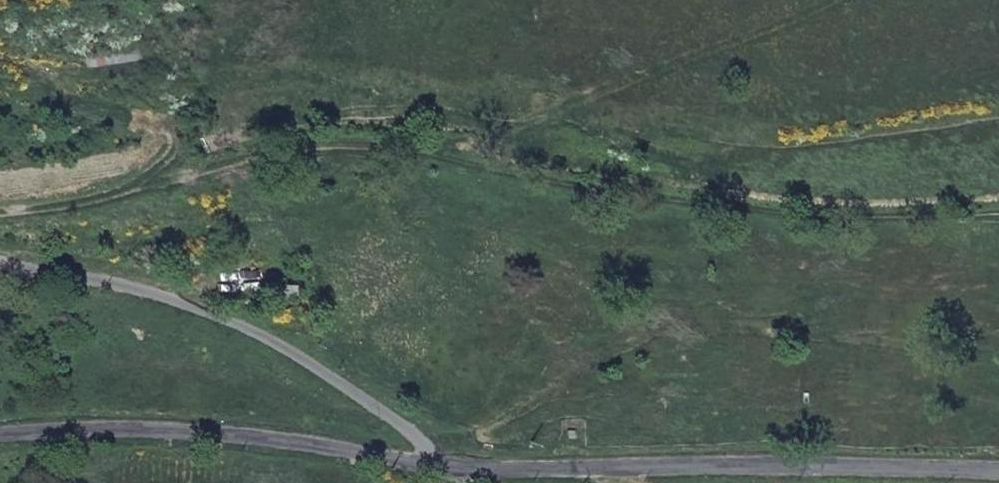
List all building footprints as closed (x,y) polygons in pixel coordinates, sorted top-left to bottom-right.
[(8,310),(2,293),(0,293),(0,313),(8,310)] [(505,421),(504,432),(521,434),(522,423),(505,421)]
